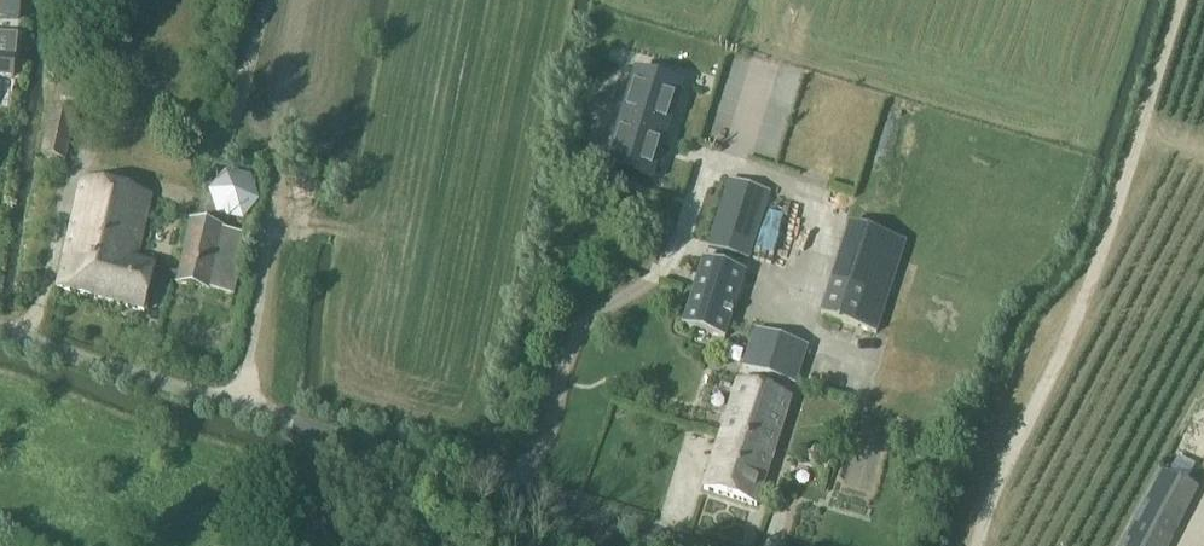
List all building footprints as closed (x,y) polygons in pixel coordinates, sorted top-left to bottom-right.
[(17,21),(19,0),(0,0),(0,20),(17,21)] [(13,79),(17,38),(0,37),(0,78),(13,79)] [(41,157),(65,163),(86,71),(87,72),(92,63),(79,56),(74,65),(63,59),(41,157)] [(681,89),(634,75),(605,170),(651,184),(681,89)] [(219,217),(243,220),(260,201),(251,177),(226,173),(210,192),(219,217)] [(56,289),(143,313),(155,267),(135,262),(151,197),(81,181),(56,289)] [(748,262),(752,247),(769,194),(742,186),(729,182),(708,249),(748,262)] [(190,223),(182,255),(176,285),(233,297),(247,236),(190,223)] [(850,225),(840,255),(820,317),(876,335),(905,243),(850,225)] [(703,261),(682,327),(724,340),(745,275),(744,274),(704,261),(703,261)] [(742,369),(795,386),(807,348),(754,331),(742,369)] [(738,383),(720,438),(773,455),(790,400),(738,383)] [(773,455),(720,438),(703,491),(756,508),(773,455)] [(1197,489),(1162,471),(1121,545),(1168,545),(1197,489)]
